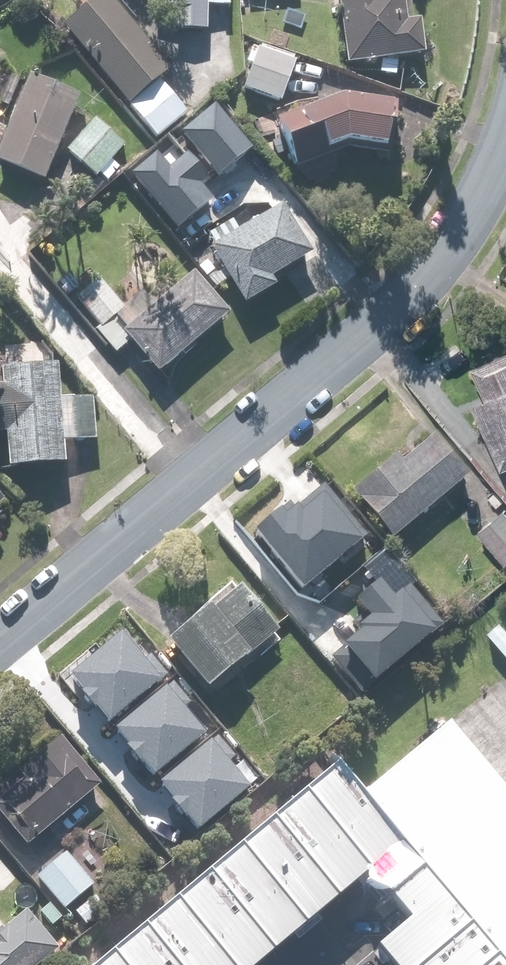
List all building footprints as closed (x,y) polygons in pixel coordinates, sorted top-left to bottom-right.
[(156,141),(170,157),(189,141),(176,125),(189,114),(161,80),(173,70),(117,0),(95,0),(63,26),(156,141)] [(179,10),(179,32),(208,33),(209,11),(209,7),(231,8),(231,0),(155,0),(155,9),(179,10)] [(397,59),(426,55),(421,22),(409,23),(406,0),(342,0),(350,65),(379,61),(381,78),(400,76),(397,59)] [(259,50),(245,89),(283,103),(297,63),(259,50)] [(0,150),(0,164),(46,182),(79,96),(28,76),(0,150)] [(295,175),(336,163),(332,149),(349,144),(390,149),(395,104),(343,99),(278,120),(295,175)] [(184,132),(190,139),(215,168),(229,156),(254,185),(271,170),(214,106),(184,132)] [(97,179),(101,175),(109,182),(122,169),(114,161),(127,147),(98,119),(67,151),(97,179)] [(125,180),(166,229),(203,198),(189,182),(198,174),(182,155),(163,171),(151,158),(125,180)] [(246,306),(278,288),(274,279),(313,258),(285,206),(213,244),(246,306)] [(195,272),(128,328),(120,318),(128,311),(101,278),(77,298),(91,314),(86,318),(117,355),(133,341),(161,374),(231,315),(195,272)] [(5,362),(4,387),(0,387),(0,434),(11,435),(10,467),(66,468),(67,440),(96,441),(97,400),(61,399),(62,364),(52,363),(52,356),(42,346),(5,345),(5,362)] [(461,371),(505,469),(505,468),(505,351),(461,371)] [(395,539),(401,534),(410,545),(454,509),(444,497),(472,473),(438,433),(393,470),(387,463),(353,491),(395,539)] [(243,535),(287,586),(349,533),(306,482),(243,535)] [(479,531),(505,563),(505,562),(505,510),(479,531)] [(313,629),(356,680),(419,627),(375,576),(313,629)] [(192,617),(196,622),(174,641),(213,689),(256,653),(261,660),(281,644),(276,637),(282,632),(243,584),(237,589),(232,584),(192,617)] [(73,676),(110,720),(166,673),(150,654),(146,657),(125,633),(73,676)] [(175,682),(119,729),(156,772),(208,729),(187,704),(191,701),(175,682)] [(423,869),(503,964),(505,964),(505,791),(452,726),(364,798),(406,848),(423,869)] [(26,779),(0,802),(0,812),(30,846),(101,785),(66,744),(58,735),(18,770),(26,779)] [(218,735),(162,782),(199,826),(251,783),(230,758),(234,754),(218,735)] [(364,798),(339,769),(102,964),(265,964),(406,848),(364,798)] [(68,851),(38,876),(66,909),(96,883),(68,851)] [(423,869),(391,896),(413,922),(381,948),(395,964),(503,964),(423,869)] [(22,904),(0,924),(0,964),(29,964),(56,942),(22,904)]
